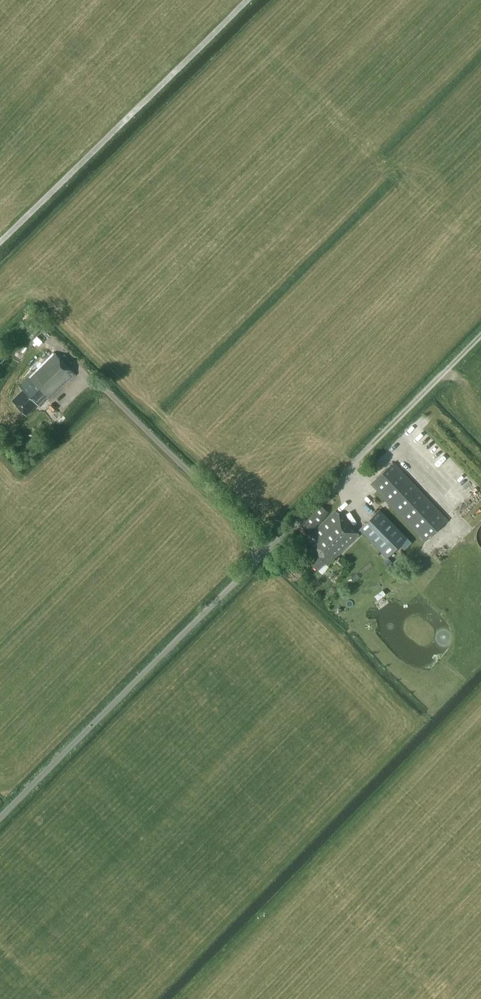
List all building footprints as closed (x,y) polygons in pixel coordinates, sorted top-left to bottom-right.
[(48,403),(68,385),(75,377),(53,354),(19,387),(23,391),(12,402),(27,417),(37,407),(39,410),(45,404),(44,403),(46,401),(48,403)] [(448,520),(394,462),(371,484),(425,542),(448,520)] [(321,505),(302,525),(310,533),(330,513),(321,505)] [(380,509),(359,529),(387,558),(400,546),(404,550),(412,542),(380,509)] [(336,513),(301,546),(313,558),(309,562),(318,571),(325,564),(327,566),(334,558),(336,560),(359,537),(336,513)] [(347,564),(340,558),(336,563),(342,569),(347,564)]
